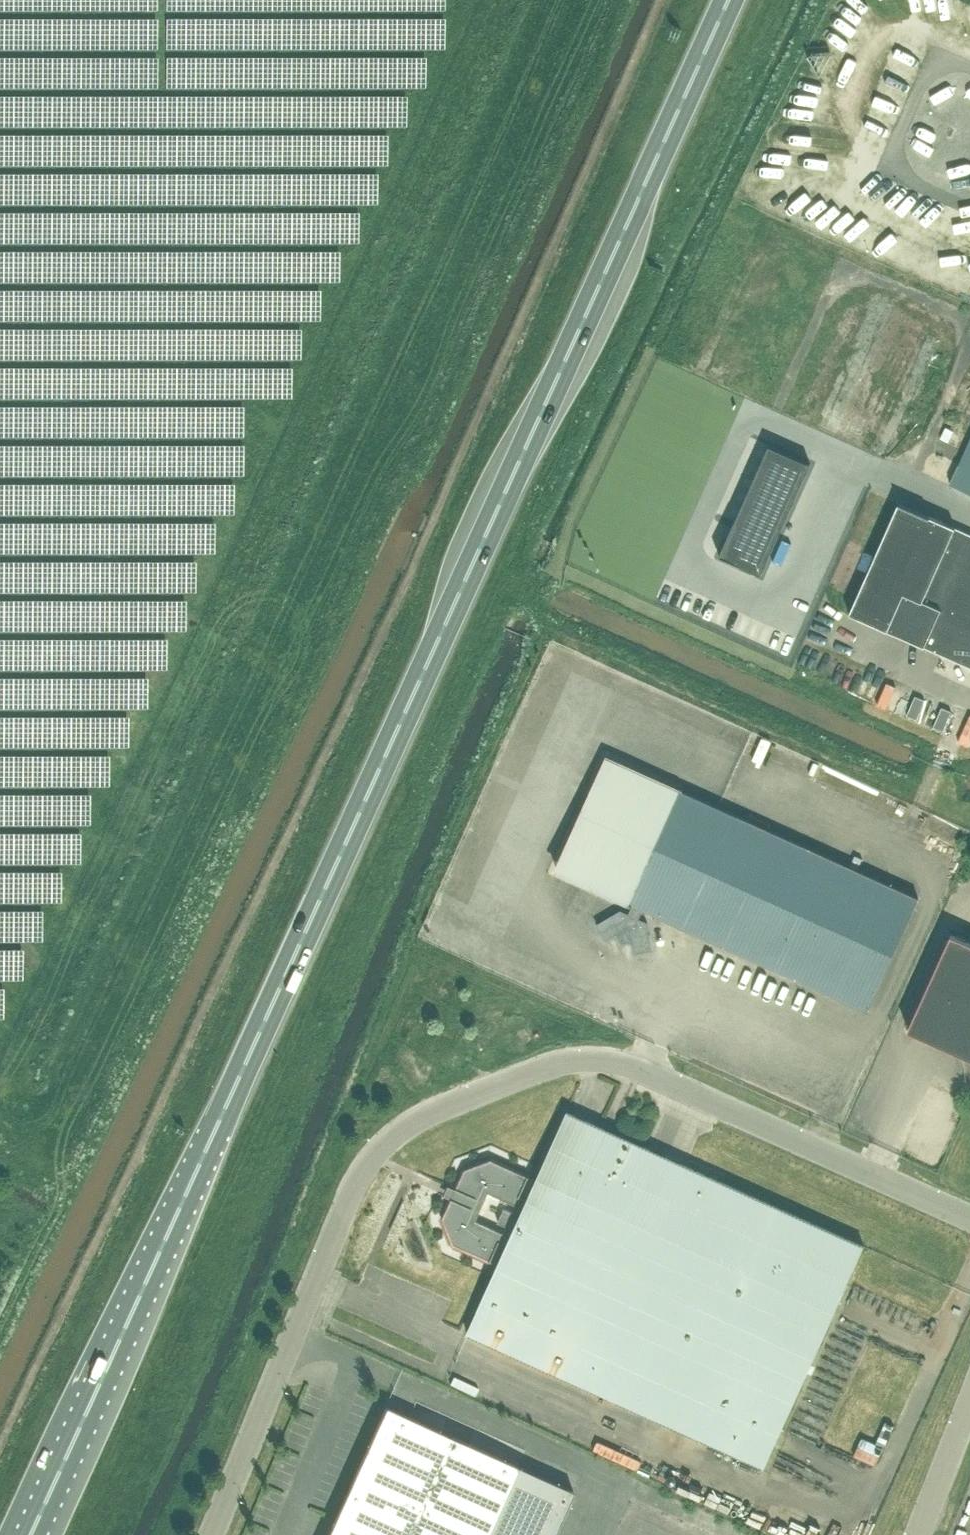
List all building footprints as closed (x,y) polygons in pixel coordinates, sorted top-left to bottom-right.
[(969,92),(969,80),(951,93),(956,101),(969,92)] [(943,145),(928,163),(937,171),(952,153),(943,145)] [(945,169),(953,175),(967,159),(959,153),(945,169)] [(960,175),(967,182),(969,179),(969,165),(960,175)] [(969,221),(969,210),(967,201),(957,204),(963,223),(969,221)] [(963,455),(964,455),(962,459),(950,484),(969,493),(969,440),(963,455)] [(769,445),(720,556),(761,575),(811,464),(769,445)] [(904,493),(850,614),(969,667),(969,523),(904,493)] [(870,668),(860,691),(880,699),(890,676),(870,668)] [(894,678),(885,700),(909,710),(908,712),(934,722),(944,698),(894,678)] [(554,868),(629,902),(632,903),(628,913),(620,909),(596,924),(605,940),(616,933),(622,942),(632,940),(634,953),(652,949),(647,922),(639,918),(643,908),(867,1010),(918,898),(680,790),(605,756),(554,868)] [(951,934),(907,1030),(969,1058),(969,943),(951,934)] [(863,1245),(566,1111),(536,1179),(491,1159),(465,1169),(443,1217),(453,1243),(498,1264),(467,1332),(764,1466),(863,1245)] [(385,1406),(327,1534),(552,1534),(572,1491),(385,1406)] [(633,1456),(630,1466),(681,1485),(685,1475),(633,1456)] [(825,1527),(814,1523),(810,1534),(823,1534),(825,1527)]
